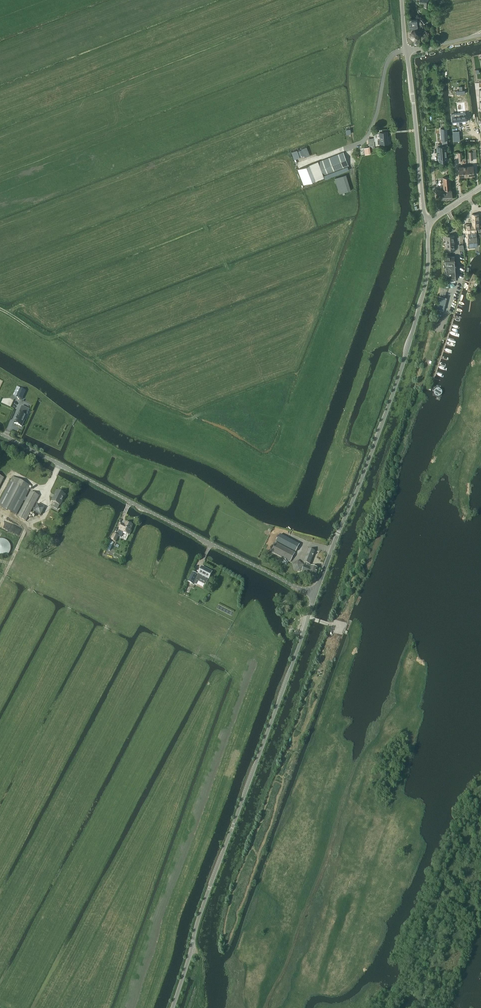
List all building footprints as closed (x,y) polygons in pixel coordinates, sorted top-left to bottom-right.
[(412,30),(410,33),(410,37),(413,40),(414,40),(417,39),(420,36),(420,32),(416,29),(415,30),(415,27),(416,27),(415,25),(417,25),(416,21),(415,21),(415,20),(412,20),(412,21),(410,22),(411,26),(412,25),(412,28),(413,28),(413,30),(412,30)] [(458,113),(466,113),(466,103),(458,103),(458,113)] [(453,120),(453,124),(458,124),(463,124),(468,124),(468,116),(468,113),(453,113),(453,120)] [(438,152),(438,154),(439,157),(439,161),(445,161),(447,160),(446,146),(448,146),(447,139),(448,139),(447,128),(441,128),(442,140),(442,144),(438,144),(438,150),(438,152)] [(387,131),(380,132),(380,139),(378,139),(378,143),(379,143),(388,143),(387,131)] [(309,165),(299,169),(305,185),(325,177),(325,178),(347,170),(345,166),(349,165),(343,152),(319,162),(318,161),(309,165)] [(450,191),(450,189),(451,189),(450,177),(443,177),(444,189),(445,191),(441,191),(441,200),(452,199),(452,191),(450,191)] [(472,233),(476,233),(476,229),(480,229),(479,214),(472,215),(472,224),(472,227),(471,227),(472,233)] [(455,262),(455,256),(444,257),(446,280),(456,279),(455,268),(456,268),(456,262),(455,262)] [(447,295),(441,293),(438,307),(444,308),(447,295)] [(20,389),(16,397),(22,400),(26,391),(20,389)] [(439,397),(440,397),(441,396),(442,395),(442,393),(442,392),(441,391),(440,390),(439,389),(438,389),(436,390),(435,390),(434,391),(434,393),(434,394),(434,395),(435,397),(436,397),(438,398),(439,397)] [(22,406),(14,424),(22,427),(29,410),(22,406)] [(31,486),(13,477),(0,502),(0,507),(16,515),(23,500),(26,502),(17,517),(26,522),(39,496),(31,492),(30,492),(31,492),(27,499),(25,497),(31,486)] [(55,496),(56,496),(54,499),(54,498),(52,502),(56,504),(54,508),(57,510),(59,505),(60,506),(65,495),(57,491),(55,496)] [(131,531),(130,531),(133,526),(126,522),(124,525),(122,524),(119,530),(117,535),(118,536),(118,537),(121,538),(123,533),(128,535),(129,535),(130,535),(131,531)] [(283,536),(279,544),(295,552),(299,545),(283,536)] [(11,549),(11,548),(10,546),(10,544),(9,543),(7,541),(6,540),(4,540),(2,540),(0,540),(0,558),(1,558),(3,558),(5,558),(6,557),(8,556),(9,555),(10,553),(11,551),(11,549)] [(271,552),(290,562),(291,560),(295,553),(276,543),(271,552)] [(305,564),(302,573),(308,575),(315,578),(318,569),(311,567),(312,566),(310,565),(315,552),(309,550),(304,563),(305,564)] [(212,572),(202,567),(198,574),(201,575),(200,577),(201,578),(206,581),(207,580),(208,579),(212,572)] [(197,575),(193,573),(188,582),(192,584),(197,575)]
